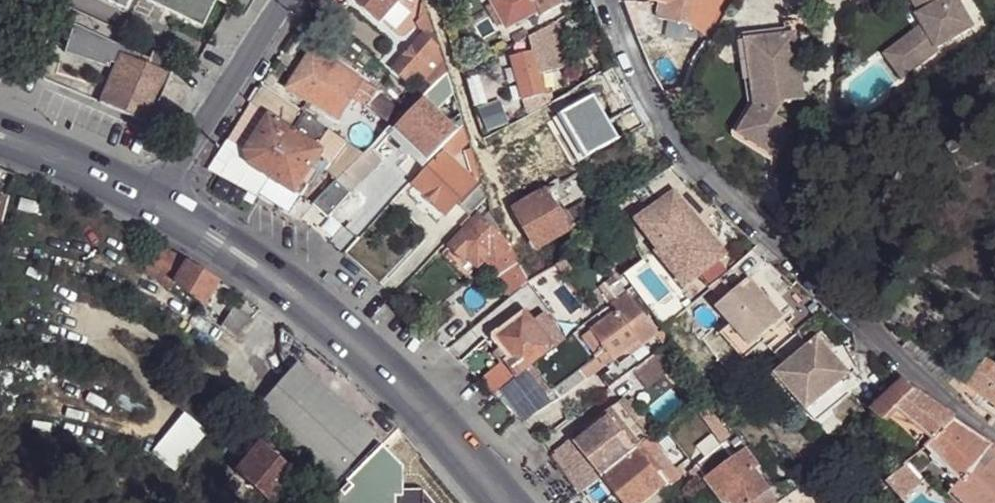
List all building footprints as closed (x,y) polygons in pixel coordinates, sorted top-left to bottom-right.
[(202,26),(214,0),(149,0),(202,26)] [(380,22),(400,0),(355,0),(380,22)] [(433,28),(423,0),(416,3),(416,9),(413,11),(423,39),(433,28)] [(510,27),(543,9),(544,12),(564,1),(563,0),(495,0),(510,27)] [(689,0),(654,0),(660,1),(659,14),(663,21),(686,24),(689,0)] [(928,13),(926,15),(930,22),(897,51),(915,72),(950,44),(948,41),(980,20),(967,0),(920,0),(928,13)] [(710,39),(720,24),(708,17),(698,32),(710,39)] [(557,20),(529,36),(533,50),(511,57),(529,116),(554,100),(552,91),(548,92),(542,73),(565,66),(556,31),(561,29),(557,20)] [(417,90),(422,96),(424,95),(447,72),(433,28),(423,39),(396,68),(409,80),(421,68),(430,76),(417,90)] [(64,58),(108,74),(111,69),(116,71),(105,96),(100,110),(149,130),(169,81),(175,68),(152,58),(149,65),(126,55),(126,54),(74,30),(64,58)] [(797,38),(788,39),(791,62),(799,61),(797,38)] [(788,39),(763,41),(766,64),(751,65),(755,104),(738,131),(777,155),(792,131),(783,125),(786,122),(776,116),(784,103),(795,102),(793,80),(801,79),(799,61),(791,62),(788,39)] [(766,64),(763,41),(748,42),(751,65),(766,64)] [(303,110),(315,118),(333,131),(336,133),(343,121),(339,118),(356,95),(365,83),(314,50),(312,53),(290,88),(310,102),(303,110)] [(454,93),(447,72),(424,95),(427,97),(439,108),(454,93)] [(803,101),(801,79),(793,80),(795,102),(803,101)] [(379,92),(365,83),(356,95),(367,103),(379,92)] [(576,95),(573,89),(568,93),(564,94),(568,101),(576,95)] [(367,103),(384,119),(389,124),(399,113),(379,92),(367,103)] [(422,96),(420,98),(391,126),(397,131),(427,97),(424,95),(422,96)] [(427,97),(397,131),(429,161),(446,145),(459,132),(449,119),(439,108),(427,97)] [(321,150),(300,133),(255,98),(231,135),(251,150),(250,152),(251,159),(255,164),(297,191),(313,171),(310,167),(321,150)] [(459,132),(465,125),(459,108),(449,119),(459,132)] [(384,119),(356,146),(357,149),(364,154),(370,148),(391,126),(389,124),(384,119)] [(324,147),(331,134),(309,120),(300,133),(321,150),(324,147)] [(454,152),(467,143),(470,140),(465,125),(459,132),(446,145),(454,152)] [(336,133),(333,131),(331,134),(324,147),(339,158),(349,142),(336,133)] [(478,173),(481,172),(470,140),(467,143),(478,173)] [(370,148),(364,154),(348,171),(361,182),(383,160),(370,148)] [(364,154),(357,149),(333,176),(337,180),(348,171),(364,154)] [(447,155),(417,183),(448,213),(477,184),(447,155)] [(555,167),(558,174),(576,162),(574,157),(555,167)] [(576,162),(558,174),(561,180),(580,170),(576,162)] [(337,180),(314,202),(329,216),(361,182),(348,171),(337,180)] [(565,181),(552,189),(560,202),(572,194),(565,181)] [(472,215),(491,198),(485,186),(464,206),(472,215)] [(560,202),(552,189),(519,208),(541,248),(574,228),(567,215),(560,202)] [(658,228),(688,202),(680,193),(644,224),(660,242),(666,237),(658,228)] [(567,215),(574,228),(606,209),(599,197),(567,215)] [(704,280),(711,288),(733,270),(725,261),(733,254),(688,202),(658,228),(666,237),(674,246),(704,280)] [(451,244),(466,259),(469,256),(479,265),(492,252),(498,259),(512,246),(484,219),(472,231),(467,228),(451,244)] [(183,262),(157,246),(142,271),(168,286),(183,262)] [(694,288),(704,280),(674,246),(664,254),(694,288)] [(524,283),(531,276),(522,260),(513,266),(524,283)] [(183,262),(168,286),(181,295),(202,306),(217,281),(183,262)] [(733,270),(711,288),(714,292),(735,273),(733,270)] [(566,278),(549,291),(579,329),(581,328),(599,313),(589,300),(586,302),(566,278)] [(745,332),(778,302),(757,278),(723,308),(738,324),(745,332)] [(599,313),(581,328),(585,335),(598,354),(608,347),(616,357),(607,364),(611,370),(602,376),(609,386),(636,365),(625,350),(640,340),(643,337),(646,340),(658,331),(636,304),(641,299),(633,286),(612,303),(599,313)] [(791,317),(778,302),(745,332),(757,347),(778,329),(791,317)] [(534,365),(555,348),(526,309),(497,331),(497,342),(501,347),(494,352),(501,362),(504,360),(507,364),(487,379),(496,391),(517,375),(518,377),(527,371),(534,365)] [(726,334),(734,343),(745,332),(738,324),(726,334)] [(745,332),(734,343),(749,361),(782,333),(778,329),(757,347),(745,332)] [(671,339),(663,331),(655,339),(661,347),(671,339)] [(810,409),(854,371),(845,362),(842,365),(835,357),(839,353),(821,332),(777,370),(790,386),(810,409)] [(555,348),(534,365),(562,401),(588,381),(586,377),(593,370),(589,364),(592,362),(577,342),(572,335),(555,348)] [(598,354),(585,335),(577,342),(592,362),(601,356),(598,354)] [(661,347),(636,365),(632,369),(645,385),(675,362),(683,356),(671,339),(661,347)] [(616,357),(608,347),(598,354),(601,356),(607,364),(616,357)] [(835,357),(842,365),(845,362),(839,353),(835,357)] [(298,358),(252,407),(330,480),(376,432),(298,358)] [(994,404),(994,367),(985,360),(968,386),(973,389),(990,400),(994,404)] [(518,377),(503,390),(534,423),(562,401),(534,365),(527,371),(518,377)] [(782,392),(790,386),(777,370),(768,377),(782,392)] [(895,406),(914,389),(902,378),(884,398),(895,406)] [(927,434),(933,438),(955,417),(914,389),(895,406),(897,408),(927,434)] [(990,400),(973,389),(967,397),(980,406),(994,417),(994,418),(994,404),(990,400)] [(702,397),(695,402),(715,430),(730,418),(717,401),(709,390),(702,397)] [(649,441),(651,439),(619,398),(605,409),(609,415),(576,441),(604,477),(636,451),(649,441)] [(895,406),(884,398),(873,410),(887,420),(897,408),(895,406)] [(917,446),(927,434),(897,408),(887,420),(917,446)] [(588,490),(604,477),(576,441),(609,415),(605,409),(557,448),(588,490)] [(933,438),(926,444),(957,475),(963,480),(994,443),(955,417),(933,438)] [(747,442),(739,430),(727,440),(736,451),(741,447),(747,442)] [(680,481),(649,441),(636,451),(664,483),(669,489),(680,481)] [(263,442),(239,469),(276,500),(299,475),(263,442)] [(957,475),(946,487),(963,502),(994,502),(994,444),(994,443),(963,480),(957,475)] [(381,445),(347,479),(348,481),(331,499),(336,502),(396,502),(395,496),(402,495),(401,466),(381,445)] [(709,473),(728,457),(719,447),(696,466),(705,476),(709,473)] [(736,451),(728,457),(709,473),(729,496),(734,502),(749,502),(759,494),(768,488),(752,468),(755,466),(741,447),(736,451)] [(604,477),(625,502),(639,502),(649,496),(664,483),(636,451),(604,477)] [(894,470),(904,462),(897,454),(888,462),(894,470)] [(894,470),(884,478),(898,495),(918,479),(904,462),(894,470)] [(227,486),(235,493),(246,481),(237,473),(227,486)] [(787,478),(776,483),(786,497),(793,492),(801,486),(787,478)] [(801,486),(793,492),(801,501),(802,502),(807,502),(815,496),(804,483),(801,486)] [(768,488),(759,494),(762,498),(757,502),(777,502),(781,500),(770,486),(768,488)] [(786,497),(781,500),(777,502),(799,502),(801,501),(793,492),(786,497)]
